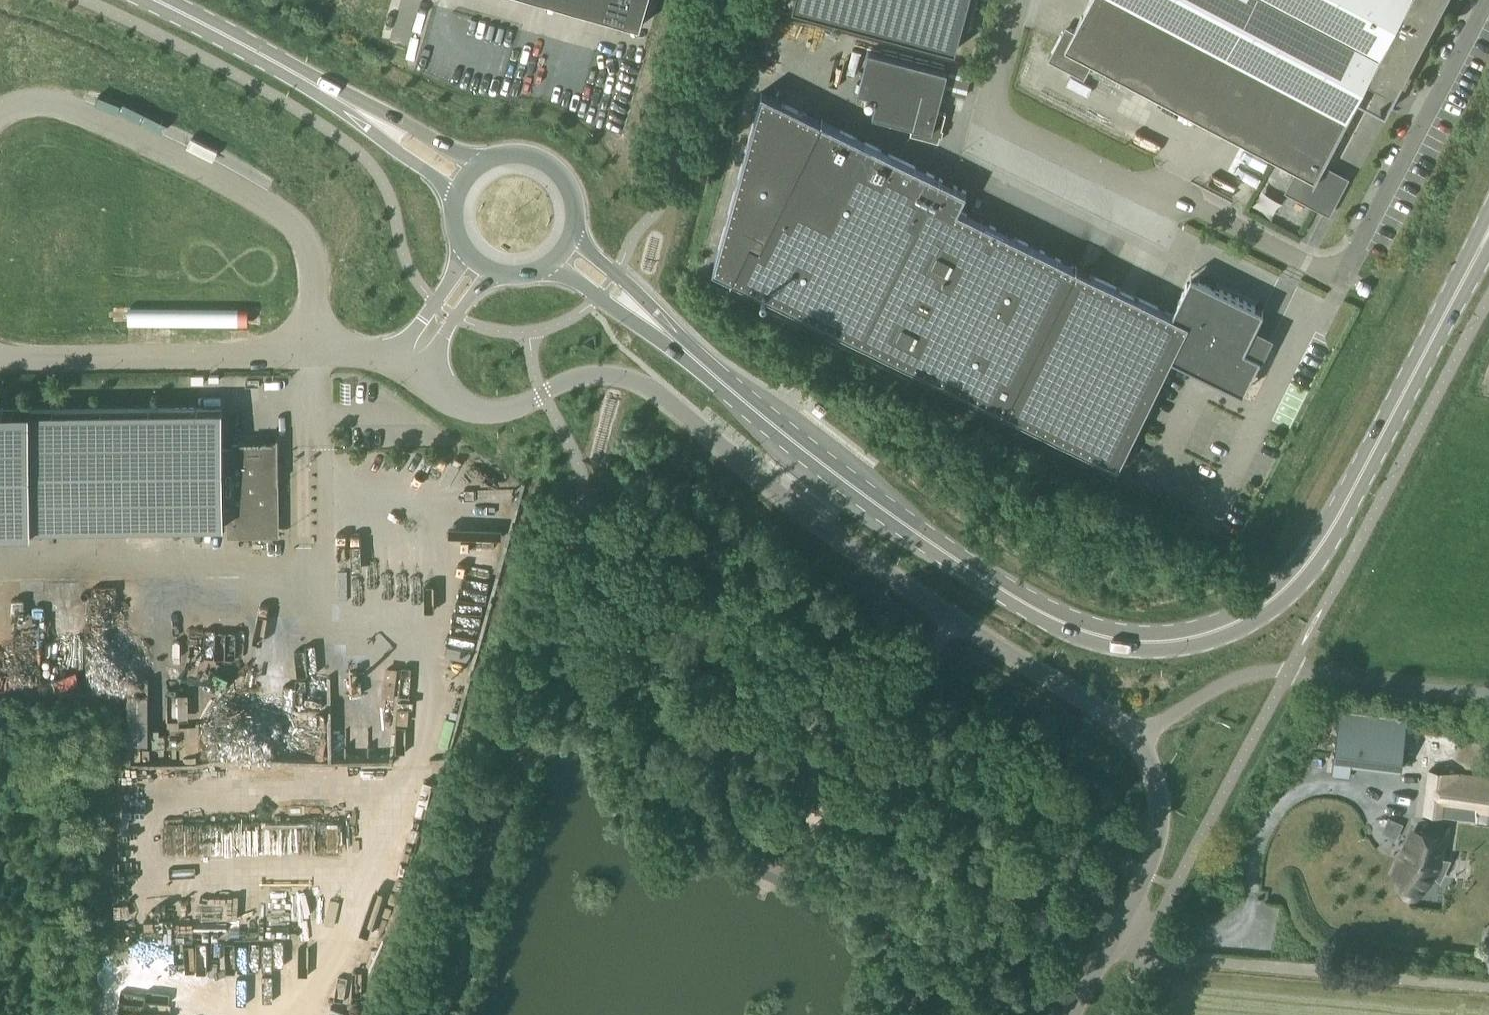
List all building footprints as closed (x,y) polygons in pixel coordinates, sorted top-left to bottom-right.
[(647,0),(542,0),(639,28),(647,0)] [(857,0),(810,0),(807,14),(850,26),(857,0)] [(1075,30),(1072,29),(1063,32),(1051,53),(1054,62),(1078,75),(1087,72),(1092,63),(1296,170),(1288,186),(1291,195),(1324,212),(1333,209),(1346,183),(1344,174),(1324,163),(1368,81),(1386,90),(1392,79),(1402,84),(1447,0),(1091,0),(1075,30)] [(942,136),(944,130),(942,129),(946,113),(938,111),(948,72),(869,51),(858,92),(877,97),(873,116),(913,126),(911,135),(939,142),(941,136),(942,136)] [(951,64),(943,96),(965,101),(973,70),(951,64)] [(713,270),(742,284),(1117,467),(1118,467),(1171,357),(1243,393),(1260,360),(1265,348),(1249,340),(1255,327),(1256,327),(1264,311),(1191,275),(1172,314),(958,210),(967,192),(899,159),(822,121),(762,91),(713,270)] [(232,442),(232,446),(222,446),(221,408),(29,411),(29,408),(0,408),(0,529),(30,529),(30,526),(223,524),(222,520),(228,520),(228,536),(279,535),(279,515),(278,438),(276,438),(276,441),(232,442)] [(1338,711),(1331,774),(1349,776),(1351,762),(1400,768),(1406,720),(1338,711)] [(1456,772),(1426,769),(1421,813),(1451,817),(1456,772)] [(1391,880),(1400,888),(1400,889),(1399,890),(1398,891),(1398,892),(1398,894),(1398,895),(1398,897),(1399,899),(1400,900),(1401,902),(1402,903),(1404,904),(1406,904),(1408,904),(1409,904),(1411,904),(1412,903),(1414,902),(1415,901),(1416,900),(1430,884),(1424,879),(1432,861),(1438,862),(1440,842),(1442,843),(1443,832),(1420,830),(1419,838),(1409,837),(1402,855),(1403,856),(1400,863),(1398,862),(1391,880)] [(193,879),(191,914),(205,914),(207,880),(193,879)] [(213,931),(250,929),(250,914),(242,914),(241,895),(211,896),(213,931)] [(320,927),(330,926),(329,897),(320,897),(320,927)] [(165,1014),(116,1007),(115,1014),(165,1014)]
